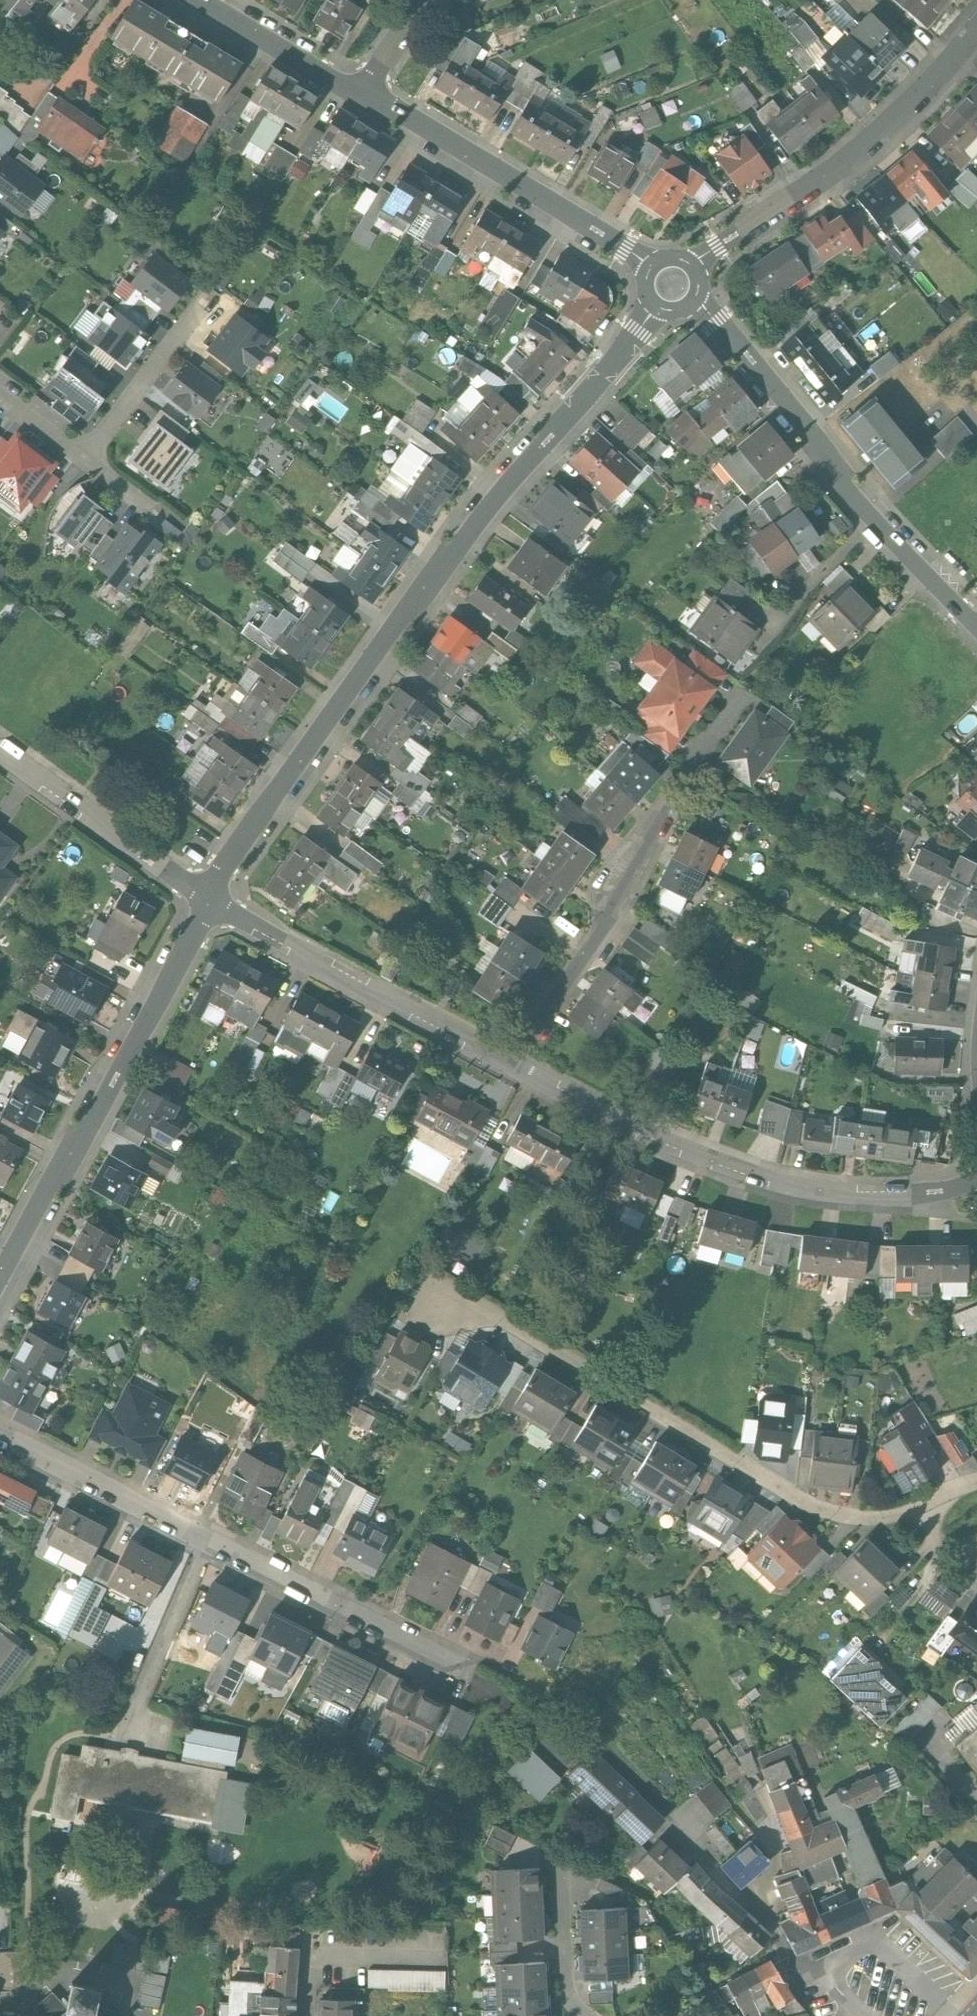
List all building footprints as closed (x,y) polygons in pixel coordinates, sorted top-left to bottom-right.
[(17,4),(6,18),(19,29),(31,14),(27,11),(36,0),(20,0),(17,4)] [(46,1),(54,8),(48,15),(70,33),(96,0),(46,0),(46,1)] [(192,35),(134,0),(111,39),(169,74),(192,35)] [(294,12),(301,0),(273,0),(294,12)] [(313,24),(342,41),(360,9),(345,0),(327,0),(313,24)] [(899,9),(907,0),(889,0),(899,9)] [(899,9),(924,31),(948,3),(945,0),(907,0),(899,9)] [(905,51),(871,17),(849,39),(883,73),(905,51)] [(0,25),(0,49),(2,51),(19,29),(6,18),(0,25)] [(818,40),(803,23),(790,35),(805,51),(818,40)] [(241,65),(192,35),(169,74),(218,104),(241,65)] [(849,39),(847,37),(833,52),(830,49),(822,57),(841,77),(837,81),(843,86),(847,82),(860,96),(883,73),(849,39)] [(460,47),(435,89),(462,105),(481,73),(464,63),(470,53),(460,47)] [(814,65),(799,48),(789,56),(804,73),(814,65)] [(289,79),(269,67),(249,100),(261,107),(251,123),(259,127),(289,79)] [(499,83),(481,73),(462,105),(490,121),(515,80),(505,74),(499,83)] [(320,98),(289,79),(259,127),(250,142),(266,152),(282,128),(285,121),(300,131),(320,98)] [(837,117),(808,79),(797,88),(803,96),(791,107),(813,135),(837,117)] [(742,85),(728,95),(743,114),(757,104),(742,85)] [(18,138),(31,118),(22,112),(23,110),(14,104),(15,102),(6,96),(7,94),(0,89),(0,121),(18,138)] [(953,113),(976,136),(976,137),(976,89),(953,113)] [(557,118),(540,108),(546,98),(536,92),(511,134),(538,150),(557,118)] [(31,118),(18,138),(29,146),(40,132),(39,131),(59,101),(48,93),(31,118)] [(102,130),(59,101),(39,131),(40,132),(81,160),(93,143),(96,145),(100,140),(97,138),(102,130)] [(813,135),(791,107),(781,114),(771,101),(756,113),(788,155),(813,135)] [(209,120),(180,102),(154,145),(183,163),(209,120)] [(367,126),(340,110),(331,125),(327,123),(323,129),(327,132),(325,135),(321,141),(322,142),(316,152),(326,157),(332,148),(348,158),(367,126)] [(638,113),(615,123),(621,135),(643,124),(638,113)] [(976,136),(953,113),(928,139),(961,171),(969,162),(960,153),(976,136)] [(575,129),(557,118),(538,150),(566,167),(591,125),(581,119),(575,129)] [(766,146),(750,125),(739,133),(743,137),(744,136),(756,153),(766,146)] [(367,126),(348,158),(366,168),(361,177),(371,183),(395,143),(367,126)] [(325,135),(315,129),(300,153),(311,160),(316,152),(322,142),(321,141),(325,135)] [(236,133),(225,151),(239,160),(250,142),(236,133)] [(756,153),(744,136),(743,137),(715,158),(742,195),(751,189),(752,190),(762,183),(761,181),(771,174),(756,153)] [(636,164),(608,146),(596,165),(598,167),(590,178),(617,194),(636,164)] [(910,154),(884,176),(906,203),(932,181),(910,154)] [(45,173),(22,157),(16,166),(36,181),(45,173)] [(5,158),(0,165),(0,208),(21,222),(47,190),(36,181),(27,175),(16,166),(5,158)] [(691,172),(671,158),(656,181),(642,201),(641,203),(666,220),(685,193),(687,190),(682,186),(691,172)] [(391,195),(378,217),(406,233),(417,213),(436,183),(409,166),(391,195)] [(703,180),(691,172),(682,186),(687,190),(685,193),(692,198),(703,180)] [(964,173),(956,182),(976,201),(976,200),(976,186),(964,173)] [(645,174),(632,194),(642,201),(656,181),(645,174)] [(906,203),(884,176),(856,199),(885,235),(895,227),(899,233),(918,218),(906,203)] [(463,199),(436,183),(417,213),(435,224),(426,239),(435,244),(436,245),(436,244),(463,199)] [(381,189),(359,226),(369,232),(378,217),(391,195),(381,189)] [(484,212),(459,252),(470,258),(475,249),(492,259),(511,228),(484,212)] [(0,215),(0,230),(3,232),(7,235),(14,225),(0,215)] [(875,241),(855,216),(844,224),(854,240),(853,240),(860,250),(875,241)] [(829,227),(823,218),(802,232),(804,235),(821,262),(853,240),(854,240),(844,224),(841,219),(829,227)] [(539,245),(511,228),(492,259),(487,268),(501,276),(498,281),(512,289),(539,245)] [(804,235),(750,272),(768,299),(807,273),(807,274),(822,263),(821,262),(804,235)] [(435,244),(425,262),(422,262),(410,282),(423,290),(436,268),(446,251),(447,250),(436,244),(436,245),(435,244)] [(446,251),(436,268),(445,274),(456,257),(446,251)] [(191,283),(154,254),(131,284),(136,289),(162,308),(168,313),(191,283)] [(590,274),(559,256),(550,271),(541,286),(542,287),(570,303),(572,304),(588,277),(590,274)] [(550,271),(540,265),(529,284),(540,291),(542,287),(541,286),(550,271)] [(588,277),(572,304),(570,303),(567,308),(565,307),(562,312),(591,332),(608,309),(610,303),(610,296),(608,291),(603,286),(588,277)] [(162,308),(136,289),(126,303),(151,322),(162,308)] [(126,303),(122,301),(115,310),(144,332),(151,322),(126,303)] [(115,310),(103,302),(93,315),(101,321),(87,339),(126,369),(136,356),(138,358),(143,351),(141,349),(150,337),(144,332),(115,310)] [(777,321),(762,303),(753,311),(768,329),(777,321)] [(591,332),(562,312),(556,321),(582,344),(591,332)] [(266,340),(236,317),(209,351),(240,375),(248,364),(254,368),(264,355),(258,351),(266,340)] [(550,332),(530,321),(523,333),(539,344),(550,332)] [(816,321),(782,349),(805,377),(830,356),(839,348),(816,321)] [(539,344),(512,374),(530,390),(537,396),(574,355),(550,332),(539,344)] [(670,355),(673,357),(650,376),(662,389),(706,352),(693,336),(670,355)] [(98,364),(76,347),(68,358),(68,359),(90,375),(98,364)] [(871,364),(878,376),(898,363),(890,351),(871,364)] [(706,352),(662,389),(672,402),(679,396),(682,399),(687,395),(684,392),(694,383),(697,387),(719,368),(706,352)] [(90,375),(68,359),(68,358),(62,355),(54,370),(58,372),(46,389),(58,399),(81,415),(87,420),(102,400),(97,397),(105,386),(90,375)] [(830,356),(805,377),(828,404),(853,384),(830,356)] [(483,370),(464,358),(457,368),(477,380),(483,370)] [(223,377),(204,362),(196,372),(215,386),(223,377)] [(196,372),(185,364),(164,392),(175,400),(173,402),(185,411),(187,409),(198,418),(219,389),(215,386),(196,372)] [(512,374),(504,382),(522,399),(530,390),(512,374)] [(730,381),(708,399),(712,405),(693,421),(701,430),(743,397),(730,381)] [(484,384),(476,392),(484,399),(492,391),(484,384)] [(484,399),(471,414),(497,438),(518,415),(492,391),(484,399)] [(743,397),(701,430),(700,432),(707,440),(708,440),(728,424),(734,431),(756,412),(743,397)] [(81,415),(58,399),(51,408),(73,425),(81,415)] [(892,428),(870,402),(844,425),(862,447),(861,449),(876,466),(877,465),(896,488),(923,465),(902,440),(904,438),(895,427),(892,428)] [(190,432),(161,411),(144,432),(148,435),(156,423),(182,443),(190,432)] [(649,431),(629,412),(610,432),(630,450),(631,451),(649,431)] [(685,413),(666,433),(684,450),(700,432),(701,430),(693,421),(685,413)] [(456,429),(449,437),(476,462),(497,438),(471,414),(456,429)] [(957,420),(929,444),(944,461),(972,437),(957,420)] [(448,422),(441,430),(449,437),(456,429),(448,422)] [(148,435),(127,462),(164,490),(193,452),(182,443),(156,423),(148,435)] [(767,425),(744,443),(746,445),(730,458),(729,456),(719,464),(732,479),(779,440),(767,425)] [(700,432),(684,450),(696,461),(711,444),(708,440),(707,440),(700,432)] [(622,459),(596,435),(583,449),(624,486),(636,473),(637,473),(622,459)] [(779,440),(732,479),(744,495),(792,456),(779,440)] [(14,441),(0,459),(0,492),(6,492),(23,505),(27,500),(48,472),(50,469),(14,441)] [(624,486),(583,449),(571,462),(597,486),(612,500),(613,499),(624,486)] [(631,451),(630,450),(622,459),(637,473),(636,473),(639,476),(648,466),(631,451)] [(421,453),(414,463),(423,469),(430,460),(421,453)] [(459,481),(430,460),(423,469),(412,485),(441,506),(459,481)] [(48,472),(27,500),(38,509),(59,480),(48,472)] [(575,499),(554,482),(541,497),(580,530),(592,516),(592,515),(576,501),(576,500),(575,499)] [(49,519),(45,534),(63,540),(75,549),(80,545),(82,547),(104,518),(102,516),(104,511),(89,499),(79,484),(66,493),(56,505),(49,519)] [(400,502),(393,512),(422,532),(441,506),(412,485),(400,502)] [(612,500),(597,486),(589,495),(601,506),(607,512),(616,502),(613,499),(612,500)] [(589,495),(583,490),(575,499),(576,500),(576,501),(592,515),(592,516),(601,506),(589,495)] [(400,502),(391,495),(384,505),(393,512),(400,502)] [(736,496),(709,524),(720,534),(746,507),(736,496)] [(580,530),(541,497),(528,513),(550,531),(551,532),(551,531),(568,544),(569,543),(580,530)] [(799,510),(784,520),(772,501),(766,504),(762,499),(758,502),(795,555),(819,539),(799,510)] [(795,555),(758,502),(754,505),(758,510),(752,514),(765,533),(750,543),(770,572),(795,555)] [(393,525),(372,511),(365,520),(370,524),(386,535),(393,525)] [(104,518),(82,547),(92,554),(106,535),(113,525),(104,518)] [(200,530),(190,523),(183,532),(193,539),(200,530)] [(386,535),(370,524),(361,538),(370,544),(361,557),(390,578),(409,552),(386,535)] [(99,564),(98,566),(110,576),(107,580),(124,593),(160,545),(143,532),(140,536),(128,526),(116,542),(99,564)] [(568,544),(551,531),(551,532),(550,531),(542,541),(561,555),(570,544),(569,543),(568,544)] [(92,554),(90,557),(99,564),(116,542),(106,535),(92,554)] [(300,581),(316,561),(288,539),(273,559),(300,581)] [(563,564),(529,539),(516,557),(521,560),(512,571),(543,593),(563,564)] [(770,572),(750,543),(740,550),(760,579),(770,572)] [(350,573),(342,583),(372,604),(390,578),(361,557),(350,573)] [(350,573),(341,566),(333,577),(342,583),(350,573)] [(843,569),(826,586),(834,594),(846,583),(847,584),(853,579),(843,569)] [(608,571),(600,579),(606,585),(614,577),(608,571)] [(529,608),(483,576),(467,601),(511,632),(512,632),(513,631),(529,608)] [(751,593),(731,579),(724,588),(744,603),(751,593)] [(834,594),(809,619),(824,634),(861,599),(847,584),(846,583),(834,594)] [(309,588),(302,599),(311,605),(318,595),(309,588)] [(744,603),(724,588),(717,598),(736,612),(744,603)] [(311,605),(300,621),(329,642),(348,616),(318,595),(311,605)] [(717,598),(716,598),(704,616),(745,645),(758,628),(736,612),(717,598)] [(861,599),(824,634),(839,650),(864,626),(876,614),(875,613),(861,599)] [(881,608),(875,613),(876,614),(864,626),(873,634),(890,618),(881,608)] [(745,645),(704,616),(691,633),(732,663),(745,645)] [(451,619),(433,645),(461,665),(472,649),(483,656),(490,646),(451,619)] [(329,642),(300,621),(288,637),(282,647),(311,668),(329,642)] [(279,631),(272,640),(282,647),(288,637),(279,631)] [(529,643),(513,631),(512,632),(511,632),(504,642),(522,654),(529,643)] [(461,665),(433,645),(414,670),(453,698),(460,688),(449,681),(461,665)] [(723,671),(694,651),(686,663),(697,671),(693,677),(709,689),(723,671)] [(683,667),(663,652),(639,684),(651,693),(643,704),(644,705),(642,708),(643,709),(637,718),(649,727),(670,743),(677,734),(678,734),(687,721),(689,722),(701,704),(700,703),(710,690),(709,689),(693,677),(697,671),(686,663),(683,667)] [(258,660),(251,670),(260,677),(267,667),(258,660)] [(260,677),(249,693),(278,714),(296,688),(267,667),(260,677)] [(438,719),(400,691),(381,716),(410,737),(421,721),(431,729),(438,719)] [(237,710),(230,719),(237,724),(260,740),(278,714),(249,693),(237,710)] [(228,703),(222,712),(217,709),(209,719),(219,726),(230,734),(237,724),(230,719),(237,710),(228,703)] [(794,723),(772,707),(763,720),(785,736),(794,723)] [(209,719),(197,711),(191,721),(212,736),(219,726),(209,719)] [(755,714),(721,762),(750,783),(785,736),(763,720),(755,714)] [(410,737),(381,716),(363,742),(397,766),(402,770),(403,768),(408,772),(411,769),(416,773),(431,753),(425,748),(410,737)] [(670,743),(649,727),(642,737),(664,752),(670,743)] [(642,737),(632,730),(623,741),(633,750),(631,752),(651,770),(665,753),(664,752),(642,737)] [(623,741),(621,740),(619,743),(607,733),(595,747),(606,757),(596,769),(635,803),(658,776),(651,770),(631,752),(633,750),(623,741)] [(256,767),(216,738),(209,748),(219,755),(207,772),(238,793),(256,767)] [(94,747),(83,739),(79,745),(90,753),(94,747)] [(382,785),(356,766),(336,792),(363,812),(382,785)] [(416,773),(411,769),(408,772),(403,768),(402,770),(397,766),(389,776),(419,797),(429,782),(416,773)] [(635,803),(596,769),(587,780),(597,789),(584,804),(609,826),(613,828),(635,803)] [(238,793),(207,772),(196,788),(186,781),(179,790),(219,819),(238,793)] [(956,800),(968,811),(955,824),(973,838),(976,834),(976,783),(974,780),(973,782),(956,800)] [(844,798),(821,784),(816,793),(838,808),(844,798)] [(363,812),(336,792),(319,817),(345,837),(363,812)] [(584,804),(580,808),(565,795),(555,807),(574,822),(597,840),(609,826),(584,804)] [(574,822),(559,811),(553,819),(568,830),(574,822)] [(920,823),(900,812),(886,838),(906,850),(920,823)] [(593,853),(563,832),(551,849),(555,852),(546,864),(573,883),(593,853)] [(716,847),(686,832),(673,858),(703,873),(716,847)] [(15,878),(0,868),(16,846),(0,834),(0,899),(15,878)] [(358,876),(304,838),(285,864),(312,883),(318,887),(325,877),(346,893),(358,876)] [(906,850),(886,838),(877,853),(886,858),(884,861),(896,868),(906,850)] [(376,860),(350,842),(343,851),(369,870),(376,860)] [(959,856),(952,871),(945,868),(947,863),(919,850),(913,862),(976,893),(976,865),(959,856)] [(673,858),(672,858),(658,885),(663,887),(662,890),(661,889),(654,903),(679,916),(686,902),(685,901),(686,899),(690,901),(703,874),(703,873),(673,858)] [(913,862),(907,875),(935,888),(938,882),(945,886),(937,901),(976,920),(976,893),(913,862)] [(312,883),(285,864),(267,889),(294,908),(312,883)] [(546,864),(538,875),(534,873),(523,889),(524,890),(553,910),(573,883),(546,864)] [(906,881),(890,873),(885,884),(901,892),(906,881)] [(523,889),(506,877),(493,895),(511,907),(524,890),(523,889)] [(123,895),(100,938),(125,951),(129,953),(152,911),(123,895)] [(511,907),(493,895),(480,913),(498,926),(511,907)] [(900,926),(862,907),(855,922),(893,941),(900,926)] [(672,937),(644,916),(635,929),(664,949),(672,937)] [(664,949),(635,929),(622,947),(646,964),(648,961),(668,975),(679,960),(664,949)] [(542,953),(510,933),(500,950),(503,952),(496,965),(523,982),(542,953)] [(125,951),(100,938),(94,950),(119,963),(125,951)] [(954,948),(906,940),(903,952),(916,954),(912,973),(948,980),(954,948)] [(722,975),(739,980),(747,953),(730,948),(722,975)] [(221,951),(198,994),(209,1000),(215,989),(233,998),(250,967),(221,951)] [(390,957),(382,976),(392,981),(401,962),(390,957)] [(113,981),(84,965),(79,976),(105,990),(105,991),(107,992),(113,981)] [(523,982),(496,965),(488,977),(484,975),(473,992),(505,1012),(523,982)] [(79,976),(62,966),(55,979),(46,974),(35,994),(65,1010),(63,1014),(69,1017),(71,1013),(87,1022),(105,991),(105,990),(79,976)] [(278,982),(250,966),(233,998),(224,1014),(253,1029),(261,1014),(278,982)] [(631,990),(604,969),(586,993),(612,1014),(631,990)] [(948,980),(912,973),(909,993),(897,991),(895,1003),(943,1011),(948,980)] [(461,982),(451,976),(443,992),(453,998),(461,982)] [(845,980),(840,991),(871,1005),(876,993),(845,980)] [(586,993),(568,1016),(595,1037),(612,1014),(586,993)] [(198,994),(189,1012),(199,1018),(209,1000),(198,994)] [(293,1009),(289,1007),(284,1015),(289,1017),(274,1043),(303,1058),(312,1041),(329,1009),(301,994),(293,1009)] [(329,1009),(312,1041),(329,1050),(322,1063),(331,1068),(334,1070),(335,1068),(358,1025),(329,1009)] [(74,1041),(17,1011),(9,1027),(30,1038),(20,1057),(52,1074),(64,1054),(67,1055),(74,1041)] [(940,1028),(919,1027),(919,1038),(939,1039),(940,1028)] [(246,1036),(235,1057),(248,1064),(256,1049),(259,1043),(246,1036)] [(939,1040),(896,1038),(894,1072),(938,1074),(939,1040)] [(267,1055),(256,1049),(248,1064),(245,1070),(256,1076),(267,1055)] [(407,1069),(371,1050),(356,1078),(392,1098),(407,1069)] [(174,1058),(165,1077),(184,1086),(192,1067),(174,1058)] [(331,1068),(317,1094),(330,1101),(345,1073),(335,1068),(334,1070),(331,1068)] [(330,1101),(329,1103),(340,1110),(357,1079),(345,1073),(330,1101)] [(726,1085),(701,1076),(690,1109),(715,1117),(726,1085)] [(2,1114),(1,1116),(2,1116),(32,1132),(48,1100),(17,1084),(2,1114)] [(749,1093),(726,1085),(715,1117),(738,1125),(749,1093)] [(469,1108),(434,1089),(417,1121),(468,1149),(488,1111),(472,1102),(469,1108)] [(177,1106),(146,1090),(128,1124),(159,1140),(160,1138),(169,1143),(183,1117),(173,1112),(177,1106)] [(791,1110),(768,1102),(760,1134),(782,1142),(790,1111),(791,1110)] [(782,1142),(781,1146),(797,1148),(802,1113),(790,1111),(782,1142)] [(550,1129),(521,1114),(506,1143),(534,1158),(550,1129)] [(859,1121),(835,1117),(833,1127),(808,1124),(805,1149),(854,1156),(859,1121)] [(915,1129),(859,1121),(854,1156),(910,1164),(912,1151),(915,1129)] [(534,1158),(525,1174),(552,1189),(559,1177),(560,1178),(578,1145),(550,1129),(534,1158)] [(940,1132),(915,1129),(912,1151),(937,1154),(940,1132)] [(4,1182),(19,1154),(0,1143),(0,1179),(4,1182)] [(179,1153),(160,1143),(154,1155),(173,1165),(179,1153)] [(173,1165),(154,1155),(148,1166),(167,1176),(173,1165)] [(145,1175),(110,1156),(93,1189),(127,1207),(145,1175)] [(639,1174),(616,1163),(602,1194),(625,1204),(639,1174)] [(662,1184),(639,1174),(625,1204),(649,1215),(662,1184)] [(560,1178),(559,1177),(552,1189),(546,1202),(561,1210),(574,1186),(560,1178)] [(684,1203),(678,1218),(687,1222),(693,1206),(684,1203)] [(731,1217),(707,1210),(698,1243),(722,1249),(731,1217)] [(756,1224),(731,1217),(722,1249),(747,1256),(756,1224)] [(678,1218),(676,1223),(685,1227),(687,1222),(678,1218)] [(118,1239),(88,1222),(71,1255),(95,1268),(101,1271),(118,1239)] [(767,1230),(760,1266),(772,1268),(778,1232),(767,1230)] [(778,1232),(773,1266),(783,1268),(789,1234),(778,1232)] [(827,1240),(802,1237),(798,1270),(823,1273),(827,1240)] [(867,1245),(827,1240),(823,1273),(863,1278),(867,1245)] [(881,1247),(871,1247),(869,1277),(879,1277),(881,1247)] [(890,1248),(881,1247),(879,1277),(888,1278),(890,1248)] [(941,1247),(915,1247),(915,1281),(941,1281),(941,1247)] [(966,1247),(941,1247),(941,1281),(966,1281),(966,1247)] [(95,1268),(72,1255),(64,1269),(86,1285),(95,1268)] [(86,1285),(64,1269),(57,1282),(81,1294),(86,1285)] [(57,1282),(56,1281),(40,1311),(69,1326),(85,1297),(81,1294),(57,1282)] [(965,1333),(976,1329),(976,1306),(958,1311),(965,1333)] [(64,1351),(29,1331),(11,1364),(47,1384),(57,1389),(63,1378),(61,1368),(57,1365),(64,1351)] [(407,1336),(403,1333),(400,1334),(397,1340),(380,1371),(377,1377),(392,1385),(405,1381),(413,1386),(430,1354),(428,1347),(419,1342),(416,1343),(408,1339),(407,1336)] [(397,1340),(385,1334),(368,1365),(380,1371),(397,1340)] [(469,1341),(460,1355),(455,1356),(456,1356),(452,1363),(453,1367),(445,1381),(444,1382),(446,1389),(462,1399),(492,1349),(484,1343),(475,1346),(469,1341)] [(501,1354),(492,1349),(462,1399),(478,1408),(485,1407),(494,1392),(500,1391),(503,1385),(502,1380),(510,1366),(509,1366),(503,1362),(501,1354)] [(446,1351),(432,1374),(445,1381),(453,1367),(452,1363),(456,1356),(455,1356),(446,1351)] [(510,1366),(502,1380),(503,1385),(500,1391),(507,1395),(512,1386),(524,1367),(512,1360),(509,1366),(510,1366)] [(11,1364),(0,1385),(0,1396),(19,1407),(31,1413),(32,1412),(31,1412),(47,1384),(11,1364)] [(543,1375),(536,1370),(523,1392),(511,1411),(531,1423),(558,1378),(546,1371),(543,1375)] [(558,1378),(531,1423),(550,1435),(562,1416),(575,1394),(568,1390),(570,1386),(558,1378)] [(169,1406),(129,1386),(111,1420),(112,1421),(101,1442),(103,1443),(104,1440),(141,1458),(139,1462),(141,1462),(154,1435),(155,1435),(169,1406)] [(507,1395),(498,1410),(508,1416),(511,1411),(523,1392),(512,1386),(507,1395)] [(778,1402),(765,1401),(759,1405),(754,1445),(754,1447),(761,1456),(783,1459),(787,1456),(788,1450),(792,1413),(794,1404),(790,1400),(783,1399),(778,1402)] [(913,1401),(887,1416),(895,1429),(879,1439),(899,1472),(892,1476),(902,1493),(940,1470),(921,1439),(910,1420),(921,1413),(913,1401)] [(31,1413),(19,1407),(12,1420),(37,1433),(44,1420),(31,1413)] [(255,1407),(243,1432),(256,1438),(268,1414),(255,1407)] [(359,1407),(351,1423),(366,1431),(375,1415),(359,1407)] [(603,1411),(596,1407),(582,1428),(571,1448),(590,1460),(618,1415),(606,1407),(603,1411)] [(805,1415),(792,1413),(788,1450),(800,1451),(803,1430),(805,1415)] [(921,1413),(910,1420),(921,1439),(932,1432),(921,1413)] [(111,1420),(99,1414),(88,1436),(101,1442),(112,1421),(111,1420)] [(618,1415),(590,1460),(610,1472),(622,1452),(635,1431),(627,1426),(630,1422),(618,1415)] [(572,1422),(562,1416),(550,1435),(548,1440),(558,1446),(560,1443),(572,1422)] [(757,1421),(745,1420),(740,1443),(754,1445),(757,1421)] [(572,1422),(560,1443),(570,1449),(571,1448),(582,1428),(572,1422)] [(856,1426),(840,1424),(839,1437),(836,1437),(830,1488),(851,1491),(855,1464),(858,1441),(858,1440),(854,1439),(856,1426)] [(815,1431),(803,1430),(800,1451),(800,1458),(812,1459),(815,1434),(815,1431)] [(959,1442),(953,1433),(933,1433),(954,1468),(969,1458),(966,1453),(969,1451),(962,1440),(959,1442)] [(836,1437),(815,1434),(812,1459),(809,1485),(830,1488),(836,1437)] [(154,1435),(141,1462),(153,1469),(168,1441),(155,1435),(154,1435)] [(220,1459),(185,1440),(168,1472),(203,1491),(220,1459)] [(869,1442),(858,1441),(855,1464),(866,1466),(869,1442)] [(642,1465),(631,1484),(650,1496),(678,1451),(666,1444),(663,1448),(656,1443),(642,1465)] [(678,1451),(650,1496),(670,1508),(682,1489),(695,1467),(687,1463),(690,1459),(678,1451)] [(610,1472),(608,1476),(618,1483),(632,1458),(622,1452),(610,1472)] [(632,1458),(618,1483),(628,1489),(631,1484),(642,1465),(632,1458)] [(243,1461),(222,1504),(258,1521),(264,1508),(282,1472),(265,1464),(262,1470),(243,1461)] [(307,1475),(296,1497),(296,1498),(279,1533),(310,1549),(323,1523),(337,1494),(328,1489),(329,1486),(307,1475)] [(6,1502),(15,1485),(0,1477),(0,1499),(6,1502)] [(354,1486),(344,1480),(337,1494),(323,1523),(333,1529),(345,1506),(354,1486)] [(750,1500),(717,1480),(701,1504),(696,1505),(689,1516),(690,1521),(696,1525),(704,1524),(726,1538),(729,1533),(748,1503),(750,1500)] [(55,1504),(16,1484),(6,1502),(5,1505),(44,1525),(55,1504)] [(670,1508),(667,1513),(677,1519),(692,1495),(682,1489),(670,1508)] [(768,1515),(748,1503),(729,1533),(743,1542),(755,1529),(768,1515)] [(356,1511),(345,1506),(333,1529),(344,1534),(353,1517),(356,1511)] [(768,1515),(755,1529),(761,1535),(767,1529),(772,1529),(783,1518),(786,1516),(777,1506),(768,1515)] [(258,1521),(254,1528),(264,1533),(274,1513),(264,1508),(258,1521)] [(107,1531),(66,1510),(49,1543),(90,1564),(95,1556),(107,1531)] [(394,1538),(353,1517),(344,1534),(335,1552),(364,1566),(361,1571),(374,1577),(394,1538)] [(783,1518),(772,1529),(767,1529),(761,1535),(761,1540),(750,1552),(750,1559),(764,1573),(805,1530),(797,1523),(789,1524),(783,1518)] [(805,1530),(764,1573),(778,1586),(786,1586),(797,1574),(802,1574),(808,1568),(807,1563),(818,1552),(818,1551),(812,1546),(812,1537),(805,1530)] [(847,1559),(832,1575),(849,1591),(885,1552),(875,1543),(872,1545),(866,1539),(847,1559)] [(141,1548),(130,1542),(118,1567),(111,1580),(113,1582),(154,1602),(173,1566),(140,1549),(141,1548)] [(468,1563),(431,1544),(413,1580),(415,1581),(409,1594),(443,1611),(456,1586),(468,1563)] [(818,1552),(807,1563),(808,1568),(802,1574),(808,1580),(830,1557),(821,1548),(818,1551),(818,1552)] [(839,1550),(819,1571),(828,1579),(832,1575),(847,1559),(839,1550)] [(482,1565),(497,1570),(502,1556),(487,1551),(482,1565)] [(885,1552),(849,1591),(866,1607),(881,1590),(899,1571),(893,1565),(896,1562),(885,1552)] [(95,1556),(90,1564),(83,1578),(95,1584),(106,1561),(95,1556)] [(106,1561),(95,1584),(108,1591),(113,1582),(111,1580),(118,1567),(106,1561)] [(468,1563),(456,1586),(467,1591),(479,1568),(468,1563)] [(479,1568),(467,1591),(479,1597),(486,1584),(487,1585),(492,1574),(479,1568)] [(553,1587),(543,1582),(530,1606),(541,1612),(553,1587)] [(936,1583),(923,1603),(942,1617),(956,1597),(936,1583)] [(487,1585),(486,1584),(479,1597),(465,1626),(499,1643),(509,1624),(502,1620),(513,1598),(487,1585)] [(214,1585),(193,1625),(213,1635),(216,1631),(231,1639),(249,1604),(234,1596),(234,1595),(214,1585)] [(948,1615),(962,1625),(974,1608),(975,1608),(976,1606),(976,1597),(967,1589),(948,1615)] [(866,1607),(861,1611),(870,1619),(890,1598),(881,1590),(866,1607)] [(974,1608),(962,1625),(954,1635),(976,1651),(976,1610),(975,1608),(974,1608)] [(272,1614),(250,1656),(253,1658),(256,1651),(272,1659),(261,1681),(281,1691),(288,1676),(289,1676),(301,1654),(311,1634),(272,1614)] [(573,1633),(538,1615),(521,1650),(537,1658),(536,1661),(554,1670),(573,1633)] [(160,1625),(144,1618),(134,1641),(150,1648),(160,1625)] [(0,1632),(0,1694),(30,1655),(0,1632)] [(323,1640),(311,1634),(301,1654),(312,1660),(323,1640)] [(323,1640),(312,1660),(323,1665),(333,1646),(323,1640)] [(377,1668),(333,1646),(323,1665),(310,1692),(325,1700),(317,1716),(345,1730),(366,1689),(377,1668)] [(879,1667),(862,1650),(832,1681),(878,1724),(903,1698),(875,1671),(879,1667)] [(234,1656),(215,1694),(229,1701),(249,1663),(234,1656)] [(377,1668),(366,1689),(376,1695),(388,1673),(377,1668)] [(388,1673),(376,1695),(388,1701),(399,1679),(388,1673)] [(446,1703),(399,1679),(388,1701),(370,1735),(368,1743),(369,1749),(378,1753),(383,1751),(389,1744),(393,1734),(422,1749),(431,1732),(446,1703)] [(446,1703),(431,1732),(442,1737),(456,1708),(457,1708),(446,1703)] [(456,1708),(442,1737),(441,1739),(455,1746),(470,1715),(456,1708)] [(954,1746),(976,1775),(976,1727),(954,1746)] [(86,1747),(84,1747),(82,1760),(62,1756),(62,1758),(63,1758),(53,1814),(51,1814),(51,1815),(74,1819),(74,1818),(73,1818),(78,1793),(110,1799),(110,1800),(111,1800),(115,1780),(132,1784),(129,1804),(130,1804),(130,1802),(162,1808),(161,1809),(163,1810),(163,1808),(194,1814),(194,1816),(196,1816),(196,1814),(215,1818),(213,1826),(240,1831),(249,1786),(223,1781),(225,1773),(223,1773),(225,1764),(234,1766),(239,1738),(188,1729),(182,1757),(185,1757),(184,1767),(86,1748),(86,1747)] [(719,1743),(709,1751),(714,1757),(724,1749),(719,1743)] [(727,1750),(715,1757),(729,1777),(740,1770),(727,1750)] [(558,1779),(529,1752),(511,1772),(539,1799),(558,1779)] [(639,1797),(592,1753),(570,1776),(617,1821),(643,1842),(662,1822),(639,1797)] [(744,1779),(727,1791),(735,1802),(740,1799),(752,1790),(744,1779)] [(711,1781),(694,1795),(713,1819),(729,1805),(711,1781)] [(752,1790),(740,1799),(747,1810),(757,1823),(776,1809),(769,1792),(765,1781),(752,1790)] [(811,1831),(793,1783),(769,1792),(776,1809),(793,1851),(800,1869),(844,1850),(832,1824),(820,1827),(811,1831)] [(849,1801),(826,1811),(831,1820),(852,1808),(849,1801)] [(852,1808),(831,1820),(844,1850),(860,1888),(882,1878),(852,1808)] [(516,1836),(495,1826),(490,1836),(511,1847),(516,1836)] [(734,1851),(720,1834),(711,1842),(727,1858),(734,1851)] [(511,1847),(490,1836),(484,1847),(506,1857),(511,1847)] [(649,1851),(635,1865),(636,1866),(664,1894),(675,1883),(690,1869),(660,1840),(649,1851)] [(640,1843),(622,1860),(632,1870),(636,1866),(635,1865),(649,1851),(640,1843)] [(751,1843),(721,1868),(740,1888),(769,1863),(767,1862),(772,1858),(763,1848),(759,1852),(751,1843)] [(943,1849),(926,1866),(931,1872),(927,1876),(930,1880),(952,1858),(943,1849)] [(793,1851),(780,1855),(783,1875),(797,1870),(800,1869),(793,1851)] [(914,1896),(910,1892),(909,1894),(896,1909),(925,1937),(941,1920),(959,1903),(969,1893),(976,1884),(976,1882),(952,1858),(930,1880),(914,1896)] [(710,1881),(695,1864),(690,1869),(675,1883),(709,1918),(729,1898),(710,1881)] [(540,1869),(491,1871),(492,1894),(492,1895),(541,1892),(541,1893),(545,1893),(544,1878),(540,1878),(540,1869)] [(813,1902),(797,1870),(783,1875),(787,1882),(778,1886),(790,1912),(813,1902)] [(882,1878),(860,1888),(858,1895),(860,1900),(869,1921),(896,1909),(909,1894),(904,1882),(887,1889),(882,1878)] [(622,1890),(601,1879),(595,1890),(617,1900),(622,1890)] [(969,1893),(976,1900),(976,1884),(969,1893)] [(541,1892),(492,1895),(493,1917),(542,1915),(542,1914),(541,1893),(541,1892)] [(844,1893),(825,1902),(823,1898),(818,1900),(825,1915),(849,1904),(844,1893)] [(972,1922),(970,1919),(963,1927),(971,1934),(962,1944),(954,1937),(957,1934),(941,1920),(925,1937),(948,1959),(970,1976),(976,1968),(976,1900),(969,1893),(959,1903),(976,1918),(972,1922)] [(746,1914),(729,1898),(709,1918),(717,1926),(718,1925),(727,1934),(746,1914)] [(825,1915),(819,1918),(830,1939),(869,1921),(860,1900),(849,1904),(825,1915)] [(813,1902),(790,1912),(792,1918),(797,1928),(809,1924),(820,1944),(830,1939),(819,1918),(813,1902)] [(629,1908),(580,1911),(581,1920),(576,1920),(577,1935),(581,1935),(581,1934),(630,1932),(629,1908)] [(493,1917),(494,1941),(516,1940),(543,1938),(543,1929),(547,1929),(546,1914),(542,1914),(542,1915),(493,1917)] [(770,1935),(746,1914),(727,1934),(751,1957),(770,1935)] [(797,1928),(792,1918),(781,1925),(795,1955),(820,1944),(809,1924),(797,1928)] [(695,1929),(676,1935),(669,1939),(675,1949),(703,1940),(702,1928),(695,1929)] [(300,1933),(273,1931),(270,1946),(298,1948),(300,1933)] [(630,1932),(581,1934),(581,1935),(582,1956),(582,1957),(631,1954),(630,1932)] [(142,1968),(147,1946),(117,1940),(112,1962),(142,1968)] [(494,1941),(489,1941),(489,1953),(517,1952),(516,1940),(494,1941)] [(298,1948),(270,1946),(264,1984),(263,1988),(260,1996),(294,1999),(298,1948)] [(149,1951),(141,2003),(161,2006),(169,1953),(149,1951)] [(517,1952),(489,1953),(490,1965),(495,1965),(518,1964),(517,1952)] [(631,1954),(582,1957),(582,1956),(578,1956),(579,1971),(583,1971),(583,1980),(632,1978),(631,1955),(631,1954)] [(518,1964),(495,1965),(496,1988),(497,1988),(545,1986),(545,1987),(549,1986),(549,1971),(545,1971),(544,1963),(518,1964)] [(794,1999),(770,1963),(755,1971),(766,1992),(767,1992),(777,2009),(794,1999)] [(369,1988),(447,1989),(447,1968),(369,1967),(369,1988)] [(766,1992),(755,1971),(742,1978),(752,2000),(762,1995),(766,1992)] [(726,1987),(733,2000),(737,2008),(738,2008),(744,2015),(754,2015),(759,2014),(752,2000),(742,1978),(726,1987)] [(294,1999),(260,1996),(263,1988),(264,1984),(257,1984),(258,1982),(230,1981),(228,2004),(262,2005),(262,2010),(293,2012),(294,1999)] [(60,2015),(91,2015),(89,2013),(92,2014),(93,2009),(97,1989),(71,1983),(67,2001),(66,2009),(68,2009),(60,2015)] [(545,1986),(497,1988),(498,2011),(546,2009),(546,2008),(545,1987),(545,1986)] [(733,2000),(726,1987),(720,1990),(727,2003),(733,2000)] [(352,1990),(332,1989),(332,2001),(351,2002),(352,2002),(357,2002),(357,1998),(352,1997),(352,1990)] [(317,1990),(309,1990),(308,2000),(316,2000),(317,1990)] [(612,1992),(589,1993),(589,2005),(613,2004),(612,1992)] [(36,2009),(34,2015),(60,2015),(68,2009),(66,2009),(67,2001),(62,1995),(58,1999),(52,1993),(36,2009)] [(715,1993),(704,1999),(716,2015),(731,2015),(715,1993)] [(769,2006),(762,1995),(752,2000),(759,2014),(768,2010),(769,2006)] [(777,2009),(782,2015),(791,2015),(805,2012),(794,1999),(777,2009)] [(321,2001),(321,2015),(351,2015),(352,2002),(351,2002),(332,2001),(321,2001)] [(262,2010),(262,2005),(228,2004),(228,2015),(293,2015),(293,2012),(262,2010)] [(497,2011),(498,2015),(551,2015),(550,2008),(546,2008),(546,2009),(498,2011),(497,2011)]
